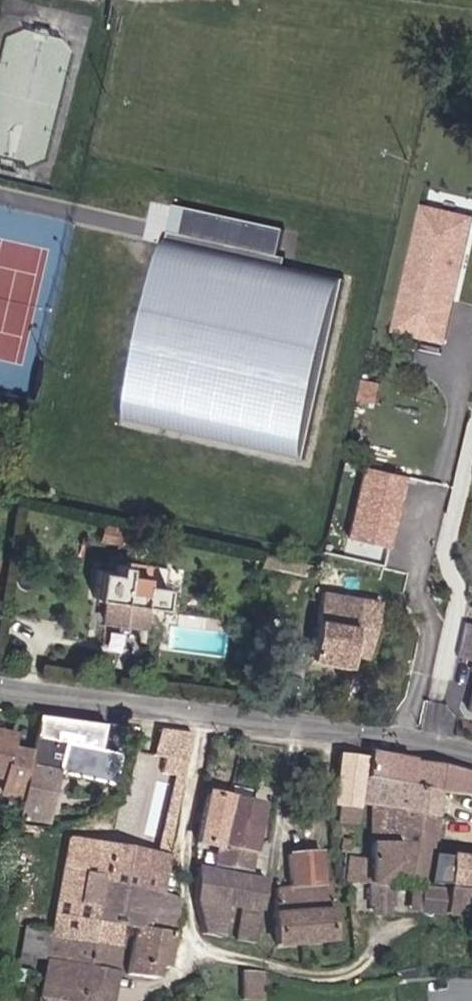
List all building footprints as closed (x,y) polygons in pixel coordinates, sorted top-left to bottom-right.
[(446,64),(447,56),(439,55),(438,62),(446,64)] [(435,189),(432,203),(471,211),(471,196),(435,189)] [(394,331),(448,343),(471,233),(471,214),(422,203),(394,331)] [(311,454),(343,271),(299,264),(305,228),(161,204),(124,422),(311,454)] [(395,545),(406,471),(360,464),(349,538),(395,545)] [(124,546),(127,532),(104,526),(101,541),(124,546)] [(172,549),(175,537),(156,533),(153,545),(172,549)] [(163,607),(168,567),(126,562),(126,565),(117,563),(116,571),(97,569),(93,597),(105,599),(101,621),(142,626),(145,604),(163,607)] [(371,656),(381,599),(324,589),(311,659),(350,666),(352,653),(371,656)] [(463,623),(456,657),(471,661),(469,669),(471,670),(471,625),(463,623)] [(112,781),(118,753),(98,749),(103,723),(37,715),(29,750),(19,795),(16,814),(23,816),(37,819),(48,768),(112,781)] [(29,750),(9,746),(12,733),(0,730),(0,775),(3,775),(0,790),(0,791),(19,795),(29,750)] [(369,753),(367,779),(364,778),(360,805),(371,807),(369,858),(350,857),(349,884),(366,884),(367,908),(389,908),(391,884),(399,830),(429,835),(435,793),(471,797),(471,773),(369,753)] [(332,807),(338,808),(336,822),(355,824),(362,758),(337,755),(332,807)] [(218,845),(228,796),(206,792),(196,840),(216,844),(218,845)] [(254,841),(262,804),(228,796),(218,845),(216,844),(212,863),(247,870),(254,841)] [(425,851),(429,835),(399,830),(391,884),(420,886),(425,851)] [(350,845),(351,839),(343,838),(342,851),(356,852),(356,846),(350,845)] [(68,839),(51,931),(26,927),(19,964),(25,965),(26,957),(45,960),(37,1000),(105,1000),(116,926),(132,929),(125,975),(154,980),(155,968),(164,970),(178,897),(160,894),(165,859),(68,839)] [(321,885),(318,853),(286,856),(289,889),(273,890),(272,913),(274,945),(329,941),(326,909),(329,907),(328,885),(321,885)] [(446,858),(443,884),(471,888),(471,860),(446,858)] [(201,935),(220,938),(225,906),(241,909),(236,941),(253,944),(264,882),(195,869),(193,901),(195,910),(201,935)] [(467,917),(470,891),(440,889),(440,891),(415,889),(412,912),(467,917)] [(260,973),(240,973),(240,981),(240,1000),(260,1000),(260,973)]
